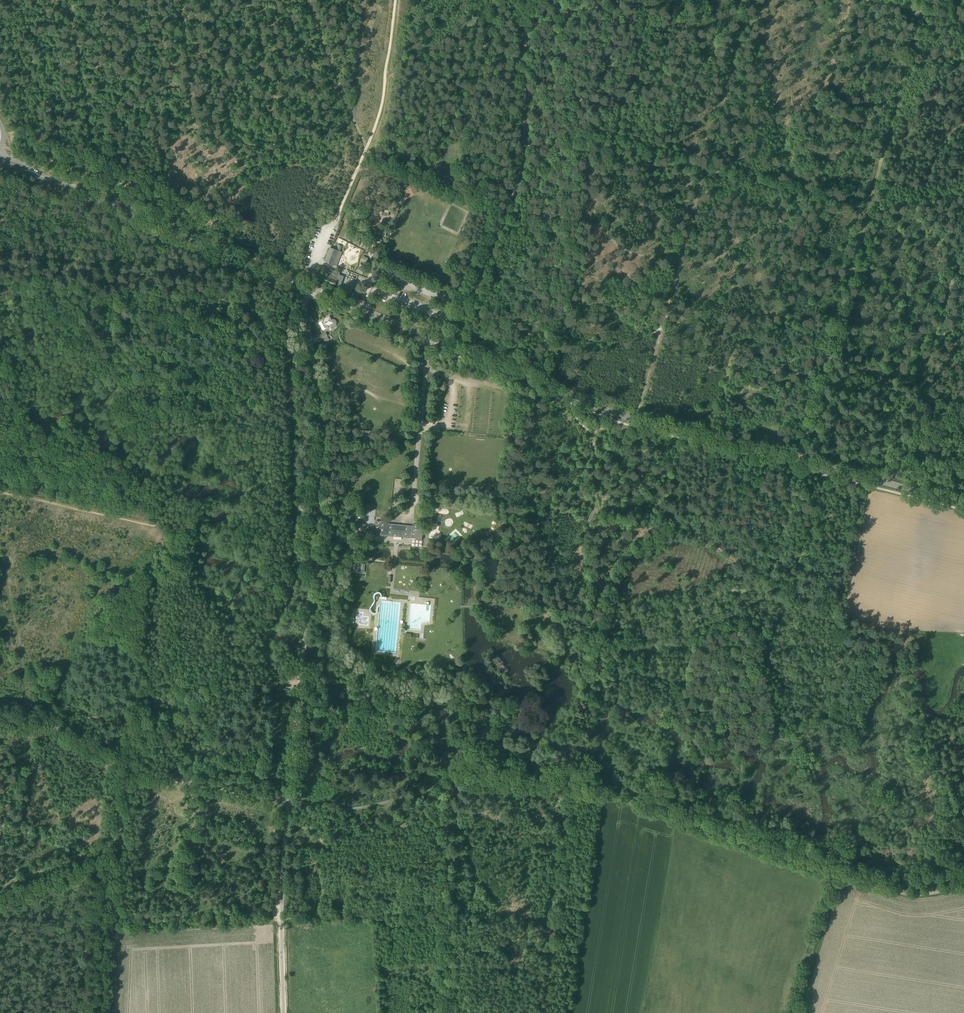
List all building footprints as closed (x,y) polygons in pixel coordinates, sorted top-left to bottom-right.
[(414,186),(404,191),(408,198),(417,193),(414,186)] [(341,256),(342,252),(340,251),(336,250),(330,247),(324,261),(337,266),(341,256)] [(334,287),(339,273),(329,269),(323,283),(334,287)] [(332,319),(331,320),(330,317),(324,320),(319,323),(321,327),(323,330),(328,327),(328,326),(329,325),(330,325),(330,326),(331,326),(332,327),(333,327),(334,327),(335,326),(336,326),(336,325),(337,324),(337,323),(337,322),(336,321),(336,320),(335,320),(334,319),(333,319),(332,319)] [(405,418),(398,418),(398,426),(382,425),(381,429),(404,430),(405,418)] [(364,430),(364,422),(360,422),(360,425),(355,425),(355,427),(360,427),(360,430),(364,430)] [(395,527),(395,524),(385,524),(385,521),(376,521),(375,535),(384,536),(384,535),(412,538),(416,539),(415,540),(422,540),(423,530),(424,525),(415,524),(413,524),(413,526),(403,525),(402,527),(395,527)] [(348,562),(348,569),(348,572),(355,573),(355,570),(365,571),(365,564),(363,564),(363,563),(362,563),(362,559),(355,559),(354,563),(348,562)]
